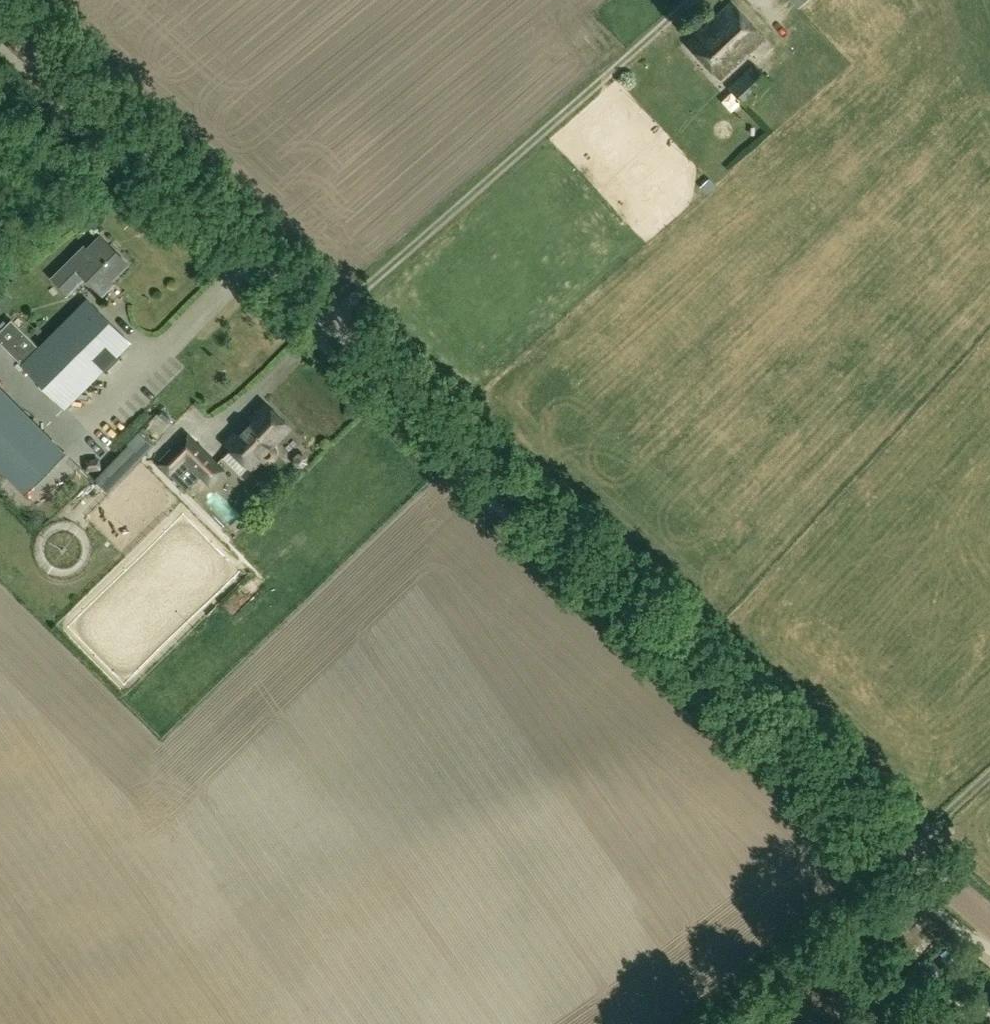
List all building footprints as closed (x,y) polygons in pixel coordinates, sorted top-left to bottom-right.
[(767,37),(733,2),(688,44),(722,79),(767,37)] [(771,83),(755,66),(730,89),(746,106),(771,83)] [(716,184),(710,178),(701,186),(707,192),(716,184)] [(56,278),(70,292),(87,277),(99,290),(110,280),(113,283),(130,266),(103,238),(89,251),(87,248),(56,278)] [(41,348),(24,365),(67,408),(132,343),(88,300),(41,348)] [(41,348),(13,321),(0,334),(0,340),(24,365),(41,348)] [(0,388),(0,466),(27,492),(66,452),(0,388)] [(292,427),(268,404),(245,427),(243,426),(227,442),(252,467),(264,455),(271,462),(279,455),(272,447),(292,427)] [(129,445),(95,480),(109,493),(154,446),(139,431),(128,444),(129,445)] [(210,483),(224,468),(190,436),(161,466),(187,490),(201,475),(210,483)] [(295,463),(299,467),(304,467),(308,463),(308,457),(304,453),(299,453),(295,457),(295,463)]
